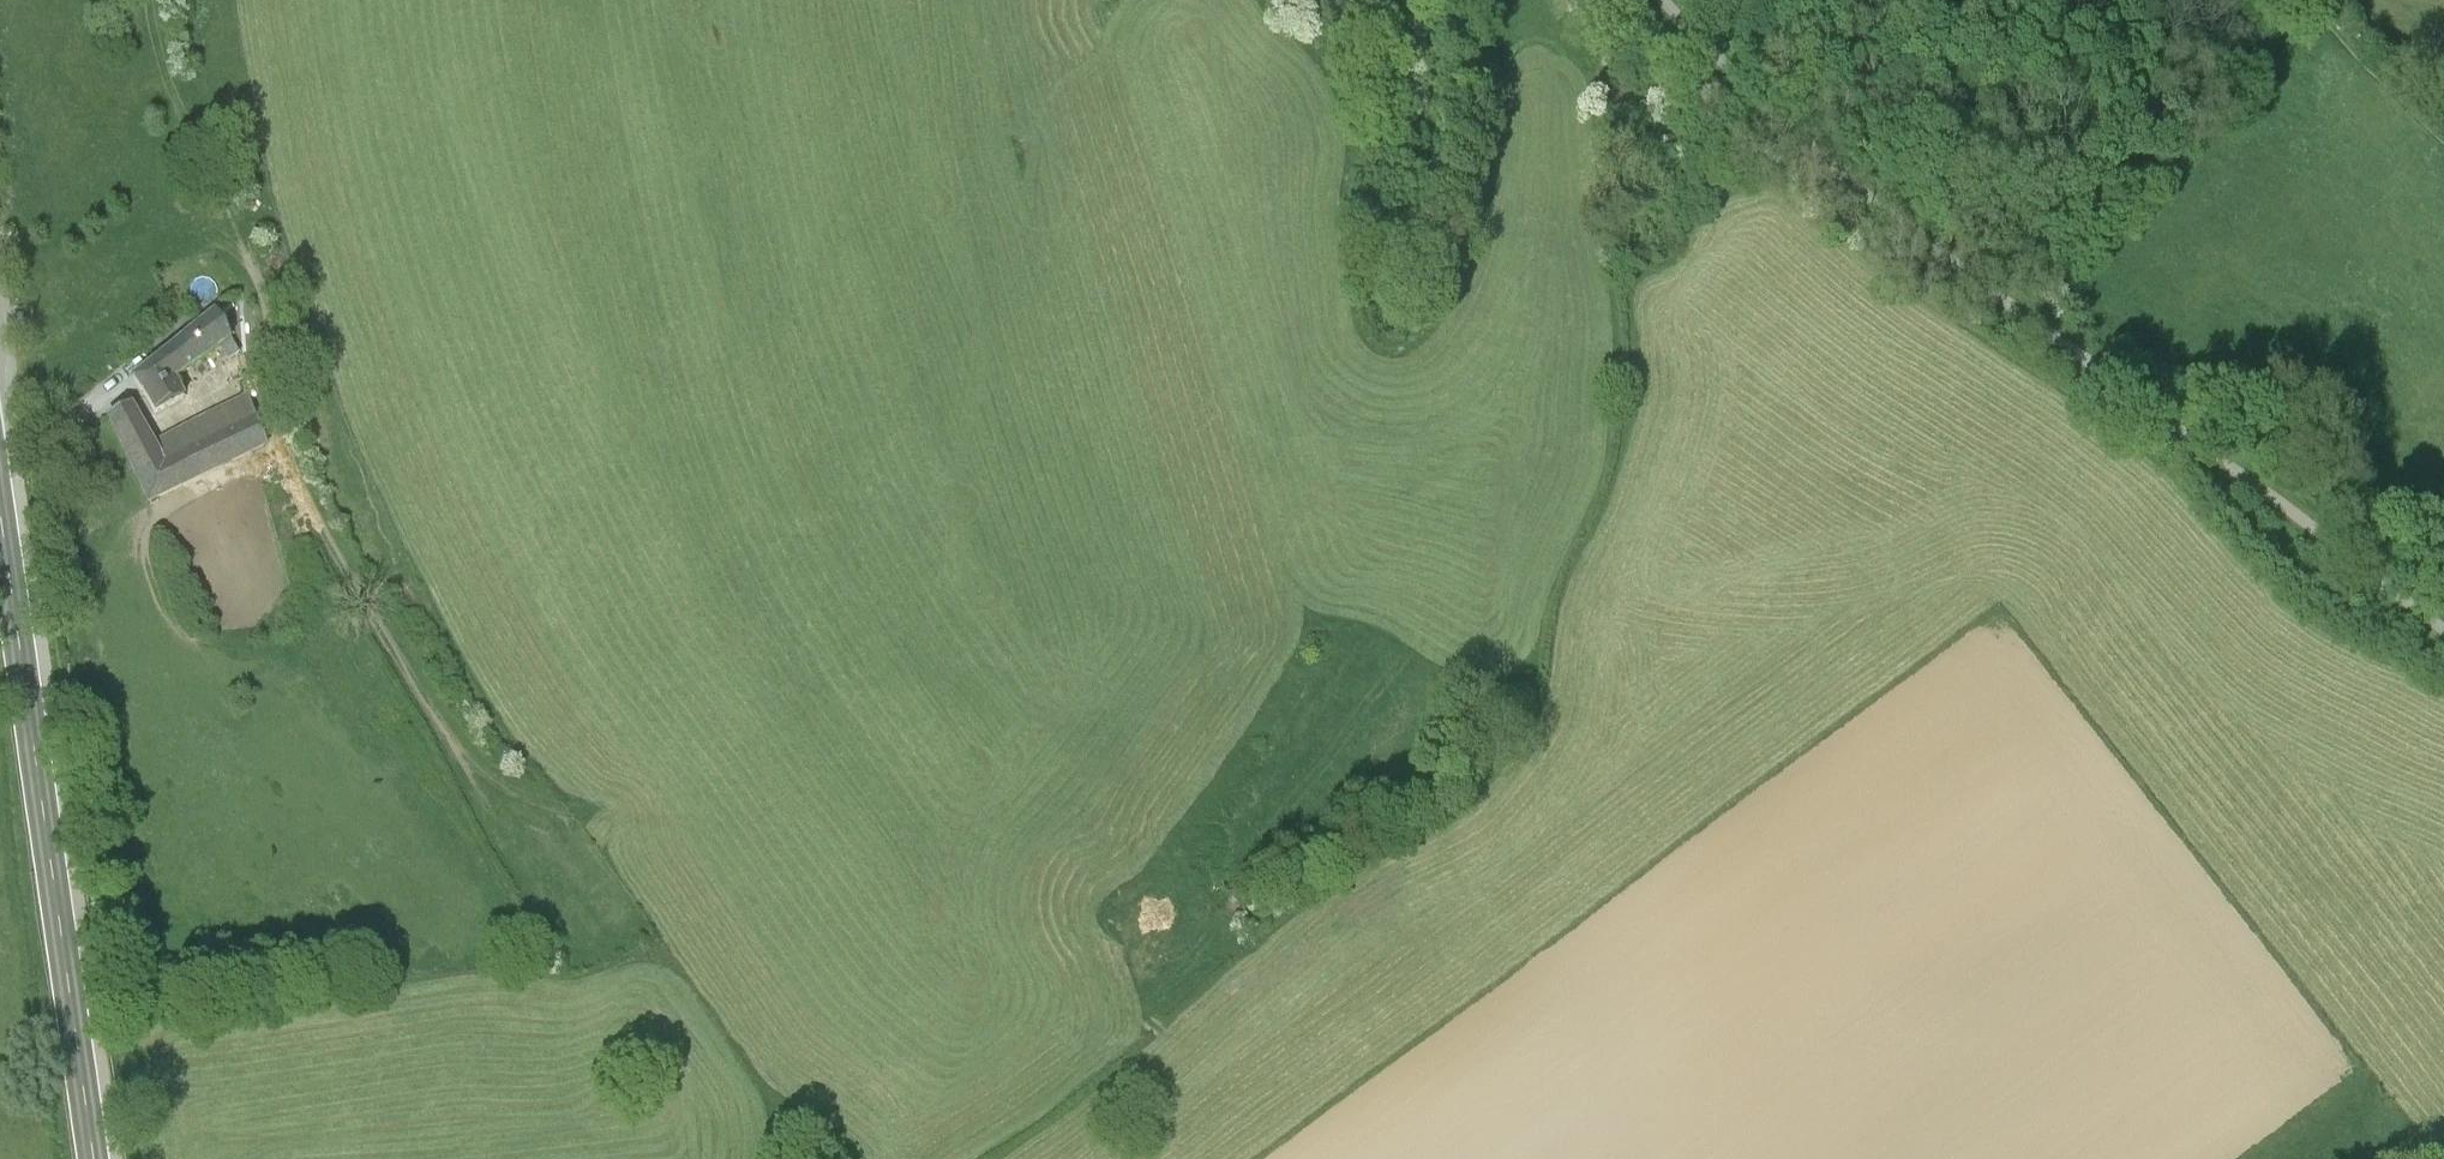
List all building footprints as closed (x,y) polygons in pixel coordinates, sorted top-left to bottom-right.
[(131,378),(156,415),(187,399),(177,383),(237,343),(217,314),(131,378)] [(147,508),(277,447),(253,409),(237,415),(219,406),(155,443),(133,404),(104,420),(147,508)]
